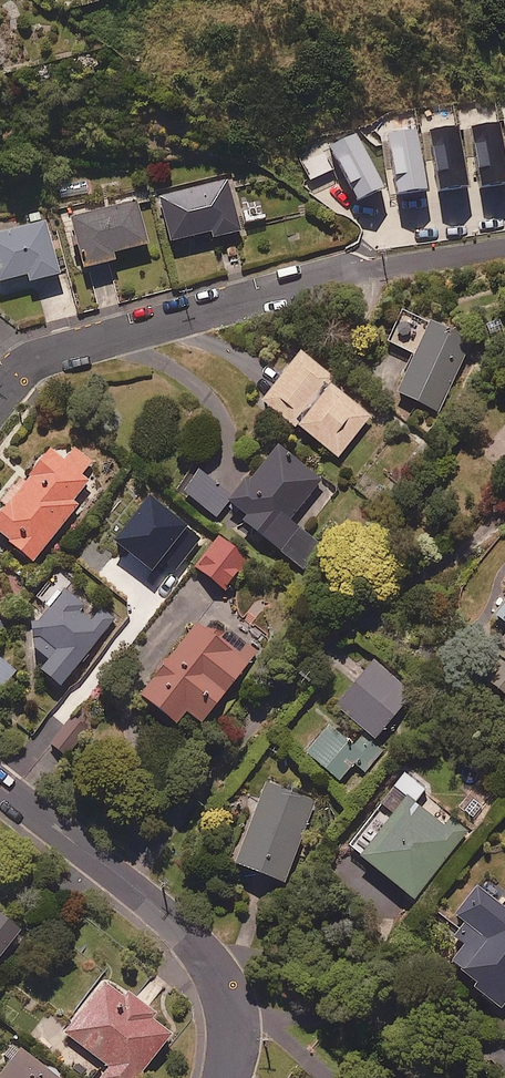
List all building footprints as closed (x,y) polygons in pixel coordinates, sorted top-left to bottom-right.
[(240,232),(228,180),(159,196),(170,242),(210,233),(212,239),(240,232)] [(148,245),(137,201),(70,219),(84,270),(115,262),(113,255),(148,245)] [(44,213),(4,224),(6,231),(0,233),(0,283),(26,276),(28,283),(60,275),(44,213)] [(471,343),(427,323),(405,372),(379,359),(369,380),(440,412),(471,343)] [(332,378),(298,353),(261,403),(338,459),(370,416),(327,384),(332,378)] [(320,481),(276,448),(249,484),(244,481),(228,503),(246,517),(241,524),(303,570),(321,545),(290,522),(320,481)] [(73,449),(63,462),(49,450),(0,512),(0,541),(31,565),(77,506),(72,502),(88,482),(81,476),(91,463),(73,449)] [(232,497),(197,471),(181,493),(216,519),(232,497)] [(246,560),(218,538),(194,568),(223,591),(246,560)] [(100,608),(92,619),(80,609),(86,603),(67,587),(23,640),(48,661),(39,672),(59,688),(115,620),(100,608)] [(488,622),(504,636),(487,659),(504,673),(504,601),(488,622)] [(258,652),(207,612),(139,698),(175,726),(186,712),(201,724),(258,652)] [(0,659),(0,692),(16,671),(0,659)] [(412,695),(375,663),(337,708),(374,740),(412,695)] [(353,747),(330,726),(306,753),(339,782),(355,763),(365,772),(383,752),(363,735),(353,747)] [(414,804),(425,790),(404,774),(381,805),(394,814),(360,858),(414,900),(468,831),(454,820),(447,829),(414,804)] [(316,803),(267,783),(234,866),(283,885),(316,803)] [(497,892),(493,898),(473,881),(448,912),(463,924),(452,937),(464,947),(449,965),(476,986),(473,990),(500,1012),(504,1005),(504,898),(497,892)] [(0,918),(0,958),(19,933),(0,918)] [(121,999),(102,984),(63,1034),(70,1040),(58,1056),(86,1077),(93,1077),(94,1077),(95,1077),(139,1077),(170,1038),(150,1022),(155,1016),(125,993),(121,999)] [(20,1050),(0,1076),(0,1077),(56,1077),(20,1050)]
